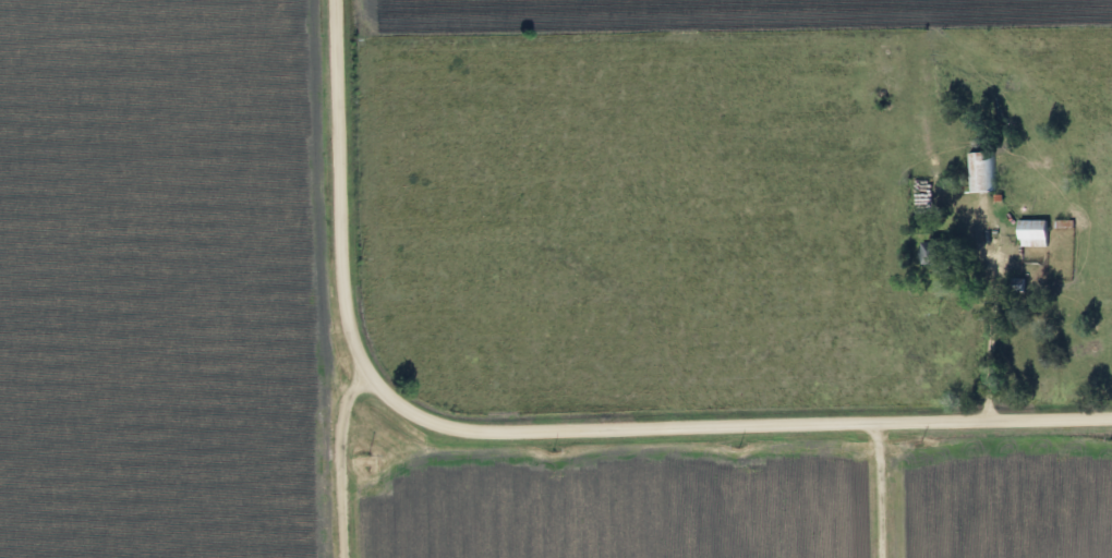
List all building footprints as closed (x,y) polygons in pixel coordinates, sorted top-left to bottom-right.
[(989,151),(963,151),(963,192),(989,192),(989,151)] [(1041,220),(1011,220),(1011,247),(1041,247),(1041,220)] [(915,263),(932,263),(932,243),(915,243),(915,263)]
